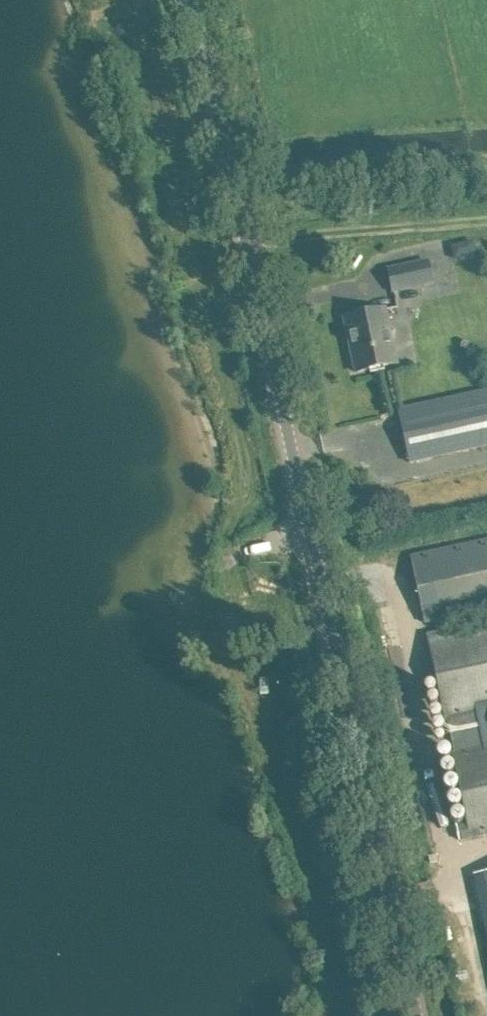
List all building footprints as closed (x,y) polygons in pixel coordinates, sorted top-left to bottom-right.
[(433,282),(428,261),(388,270),(393,291),(433,282)] [(385,309),(368,313),(348,317),(355,345),(350,346),(356,372),(397,363),(385,309)] [(398,408),(400,415),(409,457),(428,453),(486,440),(486,389),(398,408)] [(410,556),(424,623),(435,620),(438,632),(427,635),(445,721),(451,720),(457,751),(452,752),(470,838),(486,834),(486,621),(447,630),(444,619),(486,610),(486,540),(410,556)] [(474,874),(486,933),(486,871),(474,874)]
